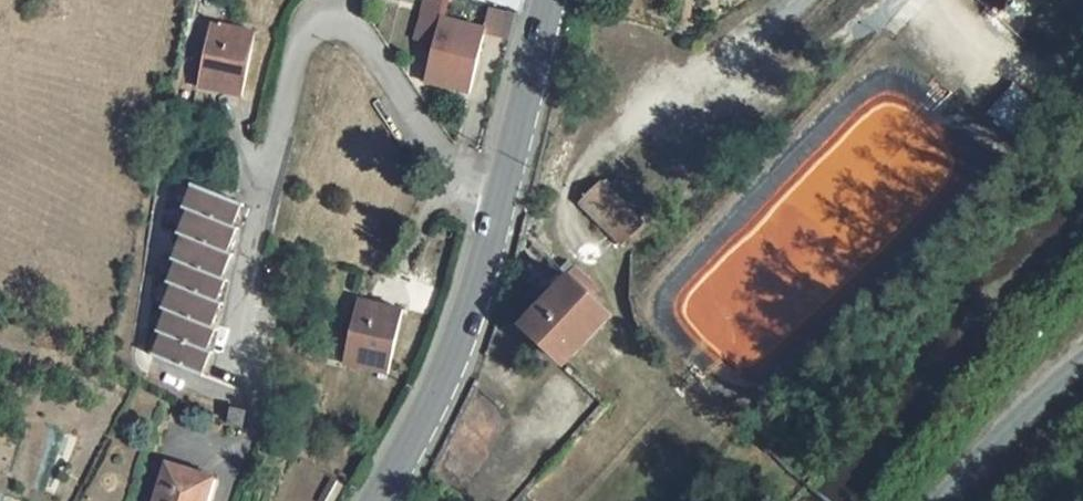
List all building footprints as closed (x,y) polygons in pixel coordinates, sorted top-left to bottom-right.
[(441,20),(446,0),(426,0),(418,35),(436,39),(441,20)] [(1032,9),(1040,0),(1021,0),(1032,9)] [(484,30),(483,32),(509,39),(515,13),(489,7),(484,30)] [(436,39),(426,84),(468,94),(483,32),(484,30),(441,20),(436,39)] [(250,37),(211,31),(201,92),(239,100),(250,37)] [(1035,119),(1009,95),(982,121),(1008,147),(1035,119)] [(213,353),(208,351),(217,328),(212,326),(221,303),(216,301),(226,278),(220,276),(230,253),(225,251),(235,228),(229,226),(238,203),(188,182),(153,355),(204,376),(213,353)] [(629,239),(652,261),(669,241),(655,230),(645,238),(596,188),(578,207),(619,249),(629,239)] [(630,277),(636,284),(647,268),(643,264),(630,277)] [(653,274),(647,268),(636,284),(641,289),(653,274)] [(569,282),(523,329),(560,365),(605,319),(589,303),(595,297),(575,275),(569,282)] [(396,322),(357,314),(343,381),(382,390),(396,322)] [(241,414),(230,410),(226,420),(238,424),(241,414)] [(167,466),(156,500),(208,500),(214,481),(167,466)]
